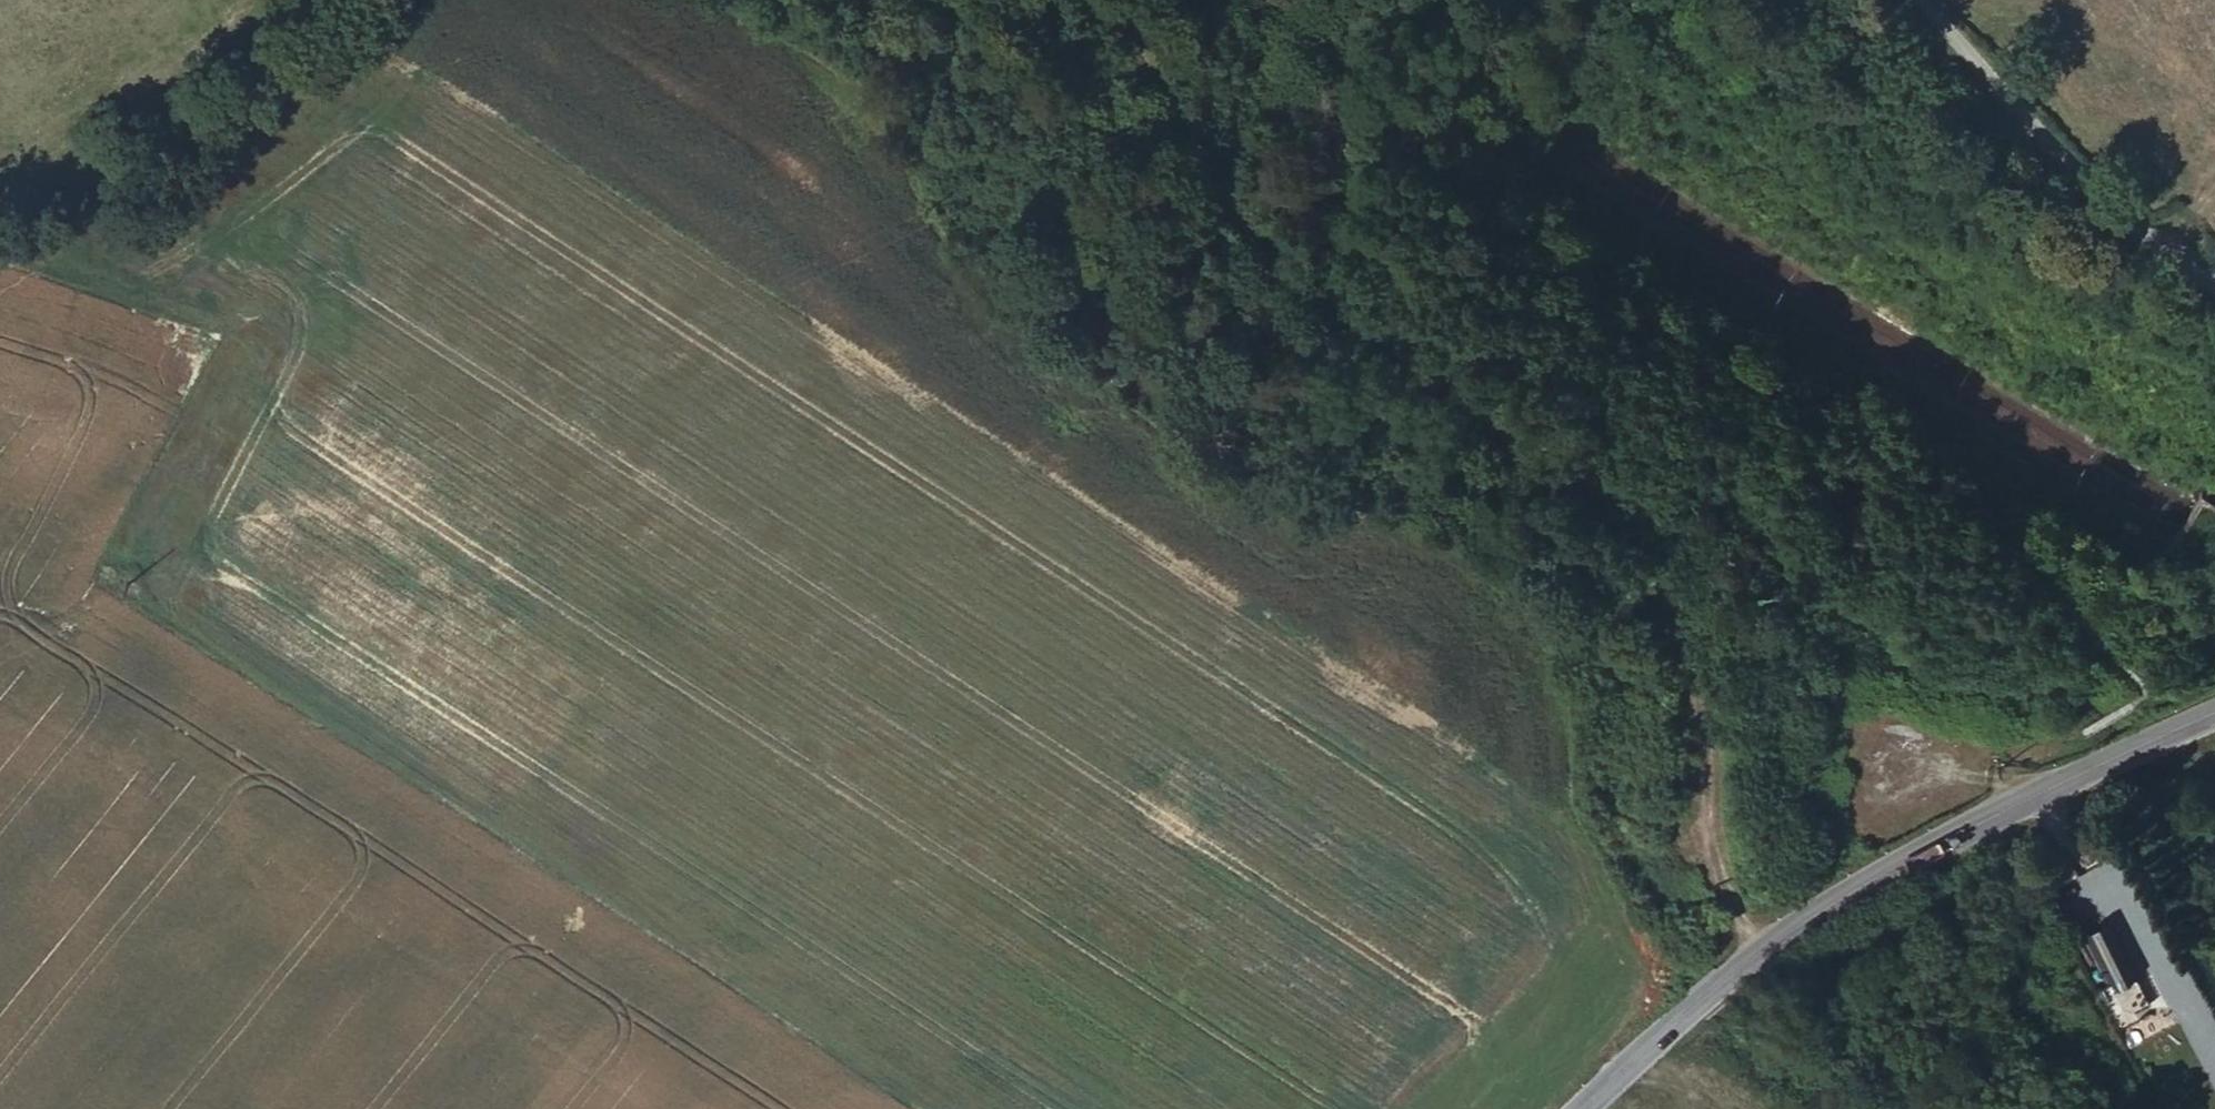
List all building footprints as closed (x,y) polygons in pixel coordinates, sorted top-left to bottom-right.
[(2110,920),(2083,932),(2123,1014),(2149,1002),(2110,920)]
